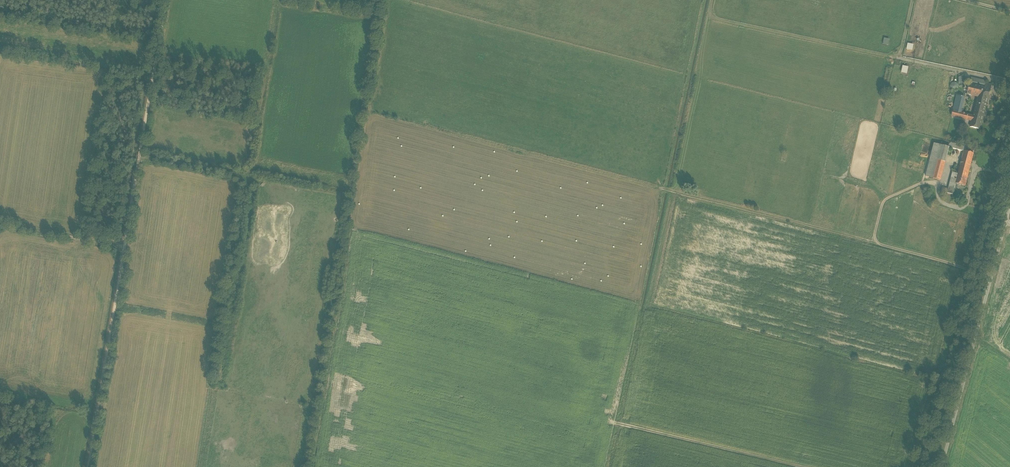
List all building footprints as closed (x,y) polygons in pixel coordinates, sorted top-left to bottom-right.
[(985,87),(986,83),(987,81),(972,77),(970,84),(985,87)] [(954,90),(958,89),(959,84),(956,81),(952,83),(951,87),(954,90)] [(985,87),(970,84),(969,87),(968,91),(967,95),(977,97),(978,97),(988,99),(990,89),(985,87)] [(964,97),(957,95),(953,111),(960,113),(964,97)] [(972,121),(971,122),(970,127),(980,129),(988,99),(978,97),(973,116),(972,121)] [(960,113),(953,111),(952,116),(972,121),(973,116),(960,113)] [(975,149),(949,142),(948,147),(949,147),(964,151),(974,153),(975,149)] [(948,147),(934,144),(926,176),(940,180),(949,147),(948,147)] [(958,172),(958,175),(967,178),(974,153),(964,151),(958,172)] [(956,173),(953,172),(950,182),(951,182),(955,183),(958,175),(958,172),(957,172),(956,173)] [(967,178),(958,175),(955,183),(956,183),(965,186),(967,178)]
